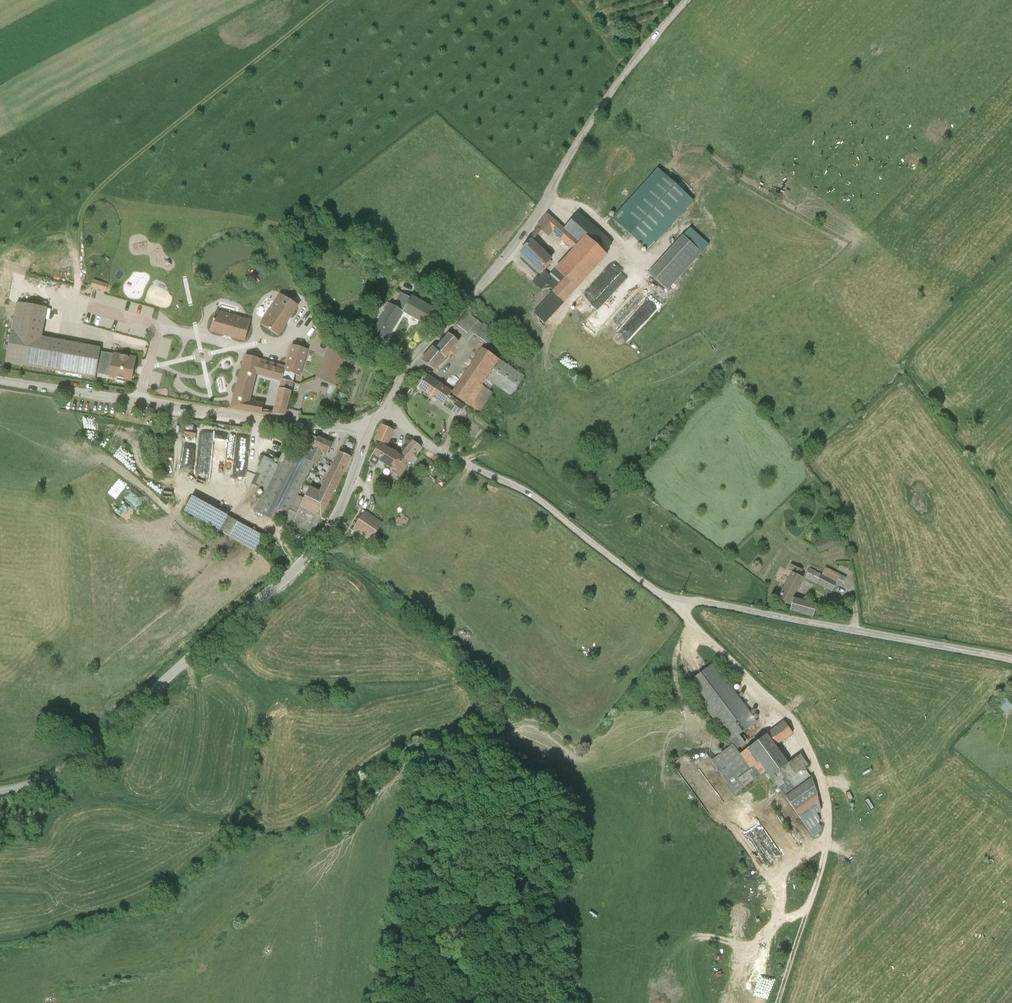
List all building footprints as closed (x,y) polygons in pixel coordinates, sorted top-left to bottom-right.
[(657,169),(612,219),(628,234),(625,237),(628,240),(631,237),(648,252),(693,201),(657,169)] [(537,228),(541,231),(548,237),(552,232),(572,250),(549,276),(544,271),(539,277),(537,276),(532,281),(541,290),(547,284),(554,290),(533,313),(544,324),(607,255),(604,253),(611,245),(610,244),(611,243),(578,212),(564,228),(547,214),(536,227),(537,228)] [(682,235),(648,273),(667,291),(702,253),(701,253),(708,244),(690,228),(683,236),(682,235)] [(521,252),(521,253),(528,259),(540,272),(552,258),(531,240),(521,252)] [(594,302),(587,309),(593,315),(618,289),(611,283),(622,272),(613,264),(585,293),(594,302)] [(102,290),(104,283),(94,279),(92,287),(102,290)] [(628,339),(659,308),(639,287),(614,312),(611,308),(616,303),(615,303),(625,293),(620,288),(587,322),(598,332),(612,318),(621,326),(618,329),(628,339)] [(298,305),(281,294),(261,324),(278,335),(298,305)] [(434,310),(412,297),(403,311),(391,304),(373,333),(386,341),(403,312),(425,325),(434,310)] [(47,308),(17,303),(6,363),(95,379),(101,348),(42,338),(47,308)] [(245,341),(250,321),(216,311),(210,331),(245,341)] [(467,313),(454,328),(464,337),(470,331),(487,343),(495,332),(484,323),(482,325),(467,313)] [(433,347),(421,360),(436,371),(459,343),(449,334),(436,349),(433,347)] [(281,380),(274,412),(273,415),(285,415),(295,374),(300,375),(307,349),(292,344),(286,366),(246,355),(231,408),(261,414),(263,403),(249,399),(256,373),(281,380)] [(317,376),(336,385),(348,356),(330,348),(317,376)] [(470,369),(452,395),(463,402),(466,404),(479,413),(492,393),(490,391),(489,390),(493,384),(494,385),(511,396),(524,376),(496,358),(482,348),(469,368),(470,369)] [(132,381),(133,372),(134,367),(136,358),(107,353),(106,362),(112,364),(110,376),(110,377),(117,378),(117,381),(124,382),(124,380),(132,381)] [(428,376),(419,389),(442,405),(451,392),(428,376)] [(411,387),(406,395),(411,398),(416,391),(411,387)] [(459,401),(452,411),(458,415),(465,406),(459,401)] [(382,424),(375,439),(387,445),(394,431),(382,424)] [(226,472),(246,475),(251,436),(226,433),(225,442),(228,443),(227,448),(236,449),(234,459),(228,458),(226,472)] [(299,456),(313,463),(317,465),(321,455),(323,452),(326,454),(331,444),(318,438),(309,434),(299,456)] [(409,462),(414,456),(420,446),(413,441),(400,456),(396,454),(397,453),(392,450),(391,451),(380,444),(369,461),(376,466),(379,462),(392,470),(390,472),(400,478),(409,463),(409,462)] [(339,452),(350,457),(351,452),(342,448),(339,452)] [(276,464),(263,490),(253,510),(273,520),(275,516),(311,534),(311,535),(312,535),(312,534),(339,479),(350,457),(339,452),(320,490),(310,486),(304,497),(297,495),(313,463),(299,456),(284,449),(276,464)] [(263,490),(276,464),(274,463),(275,461),(264,456),(251,484),(263,490)] [(414,456),(409,462),(413,464),(418,458),(414,456)] [(141,490),(133,500),(146,511),(154,502),(141,490)] [(219,531),(228,516),(192,496),(184,511),(219,531)] [(364,511),(353,528),(371,540),(382,522),(364,511)] [(228,516),(219,531),(255,550),(260,541),(234,527),(237,521),(228,516)] [(234,527),(260,541),(262,535),(237,521),(234,527)] [(835,536),(814,544),(818,554),(839,546),(835,536)] [(792,574),(778,599),(788,605),(791,606),(790,610),(812,617),(816,605),(792,598),(802,579),(799,577),(802,571),(790,565),(786,571),(792,574)] [(821,574),(843,584),(845,578),(825,568),(821,574)] [(843,584),(821,574),(810,569),(804,579),(831,592),(835,585),(841,588),(843,584)] [(732,745),(741,739),(739,736),(756,722),(713,664),(686,684),(732,745)] [(1003,699),(996,706),(1005,714),(1011,707),(1003,699)] [(741,739),(732,745),(710,761),(734,794),(765,772),(812,837),(821,832),(818,813),(820,812),(817,795),(811,778),(803,768),(807,765),(799,755),(786,764),(776,750),(774,747),(785,738),(792,734),(783,722),(739,755),(736,750),(744,744),(741,739)]
